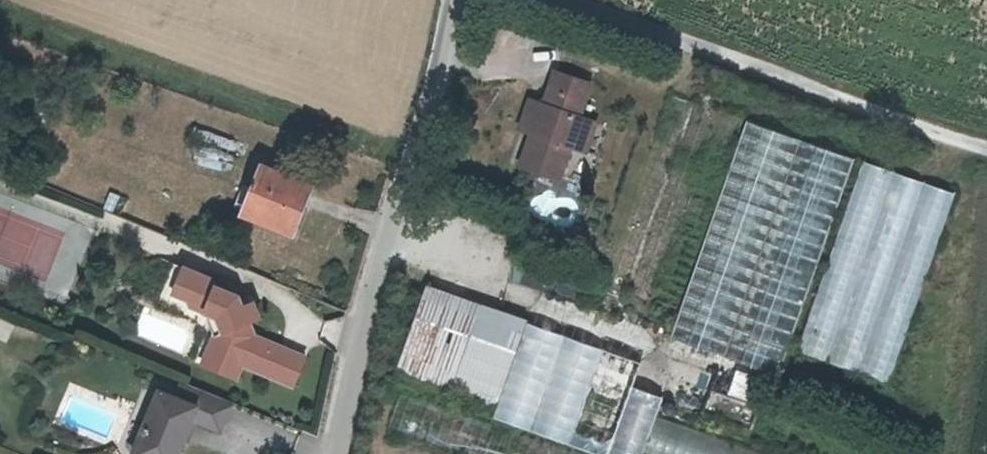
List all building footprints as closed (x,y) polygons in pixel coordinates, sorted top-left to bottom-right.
[(531,134),(518,169),(558,181),(568,147),(577,150),(586,120),(579,117),(588,87),(555,76),(545,106),(537,104),(527,133),(531,134)] [(517,130),(527,133),(537,104),(526,101),(517,130)] [(671,333),(778,371),(854,156),(747,118),(671,333)] [(596,123),(586,120),(577,150),(587,152),(596,123)] [(891,382),(952,189),(858,160),(797,353),(891,382)] [(248,209),(295,229),(314,183),(267,164),(248,209)] [(512,265),(509,281),(541,287),(543,271),(512,265)] [(220,280),(191,268),(180,294),(195,300),(198,306),(212,313),(224,318),(229,334),(221,337),(214,352),(223,356),(217,369),(243,380),(249,367),(300,389),(313,358),(262,337),(257,324),(267,319),(261,304),(250,308),(246,297),(223,287),(220,280)] [(510,281),(504,298),(529,307),(535,290),(510,281)] [(403,369),(503,404),(534,318),(433,283),(403,369)] [(224,318),(212,313),(221,337),(229,334),(224,318)] [(503,404),(500,414),(616,453),(652,453),(674,392),(643,381),(650,358),(534,318),(503,404)] [(223,356),(214,352),(208,366),(217,369),(223,356)] [(733,369),(725,392),(752,402),(760,378),(733,369)] [(188,382),(182,399),(163,391),(148,426),(151,427),(139,453),(183,453),(197,419),(226,431),(238,403),(188,382)] [(148,426),(135,420),(123,448),(135,453),(139,453),(151,427),(148,426)]
